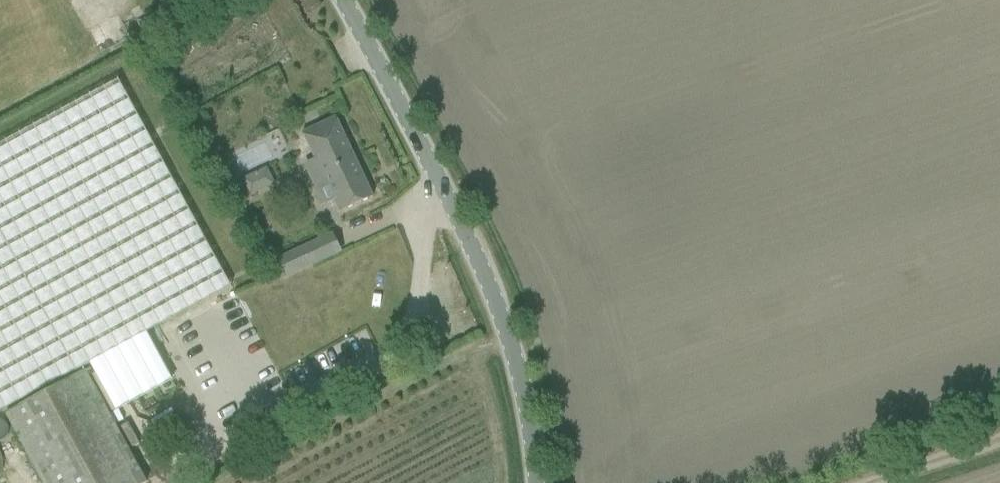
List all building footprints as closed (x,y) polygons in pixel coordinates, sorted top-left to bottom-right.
[(0,144),(0,412),(230,287),(118,80),(0,144)] [(334,201),(339,213),(373,197),(336,117),(302,133),(325,183),(313,189),(321,207),(334,201)] [(266,140),(228,157),(235,174),(274,156),(266,140)] [(243,179),(250,196),(274,185),(266,168),(243,179)] [(342,252),(333,233),(276,259),(285,278),(342,252)] [(5,414),(42,482),(145,482),(127,450),(116,430),(84,371),(5,414)] [(139,444),(128,423),(116,430),(127,450),(139,444)]
